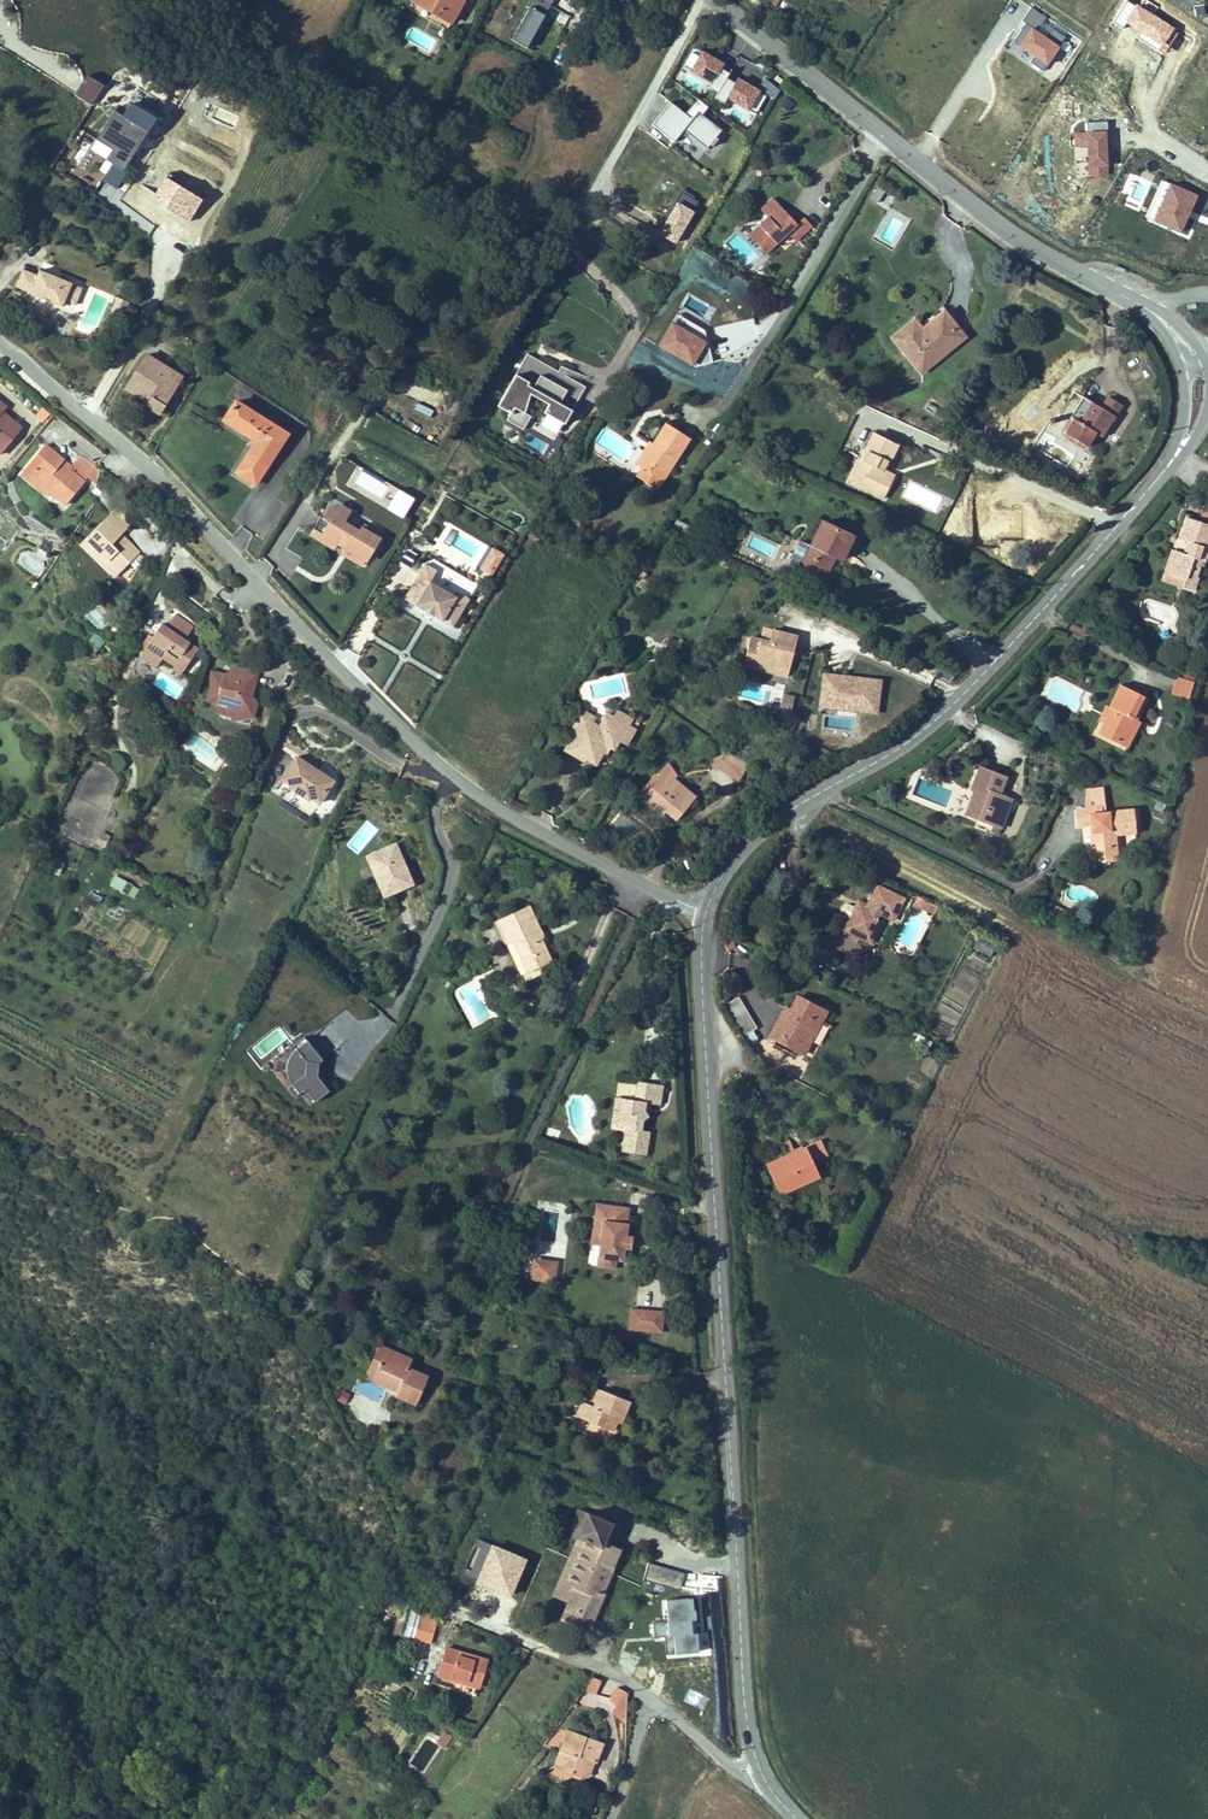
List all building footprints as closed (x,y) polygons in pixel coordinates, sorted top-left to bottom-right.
[(419,0),(412,0),(407,10),(446,32),(451,23),(417,4),(419,0)] [(417,4),(451,23),(464,0),(419,0),(417,4)] [(554,0),(531,0),(526,9),(529,10),(511,42),(526,50),(554,0)] [(1176,32),(1127,1),(1113,23),(1162,53),(1176,32)] [(564,25),(569,16),(556,9),(551,18),(564,25)] [(1025,21),(1040,28),(1045,15),(1030,9),(1025,21)] [(1026,23),(1013,42),(1048,65),(1061,46),(1026,23)] [(729,73),(720,68),(722,64),(702,52),(691,71),(712,83),(709,88),(718,93),(726,78),(729,74),(729,73)] [(731,69),(722,64),(720,68),(729,73),(731,69)] [(735,83),(738,79),(729,74),(726,78),(735,83)] [(748,110),(759,92),(738,79),(735,83),(726,78),(718,93),(715,98),(725,104),(728,98),(748,110)] [(697,99),(685,114),(690,118),(694,117),(698,112),(702,115),(708,108),(697,99)] [(155,119),(130,103),(122,116),(114,111),(96,140),(111,150),(105,160),(112,164),(102,180),(116,189),(126,173),(123,171),(155,119)] [(702,115),(698,112),(694,117),(690,118),(685,114),(671,103),(652,125),(674,143),(684,131),(708,149),(711,146),(713,147),(719,140),(717,138),(722,131),(702,115)] [(5,131),(13,122),(0,111),(0,127),(5,131)] [(1089,176),(1108,176),(1107,122),(1088,122),(1088,133),(1074,134),(1075,147),(1088,146),(1089,176)] [(1169,184),(1154,221),(1182,233),(1198,196),(1169,184)] [(886,190),(880,186),(871,199),(878,203),(886,190)] [(679,244),(698,200),(678,192),(659,236),(679,244)] [(761,210),(764,213),(776,202),(773,199),(761,210)] [(769,218),(753,233),(762,242),(758,245),(767,254),(784,238),(788,233),(791,236),(796,241),(812,226),(804,218),(797,224),(791,218),(787,214),(776,202),(764,213),(769,218)] [(750,236),(758,245),(762,242),(753,233),(750,236)] [(72,284),(39,270),(37,275),(23,269),(16,287),(30,293),(30,294),(62,307),(65,300),(72,284)] [(82,288),(72,284),(65,300),(76,305),(82,288)] [(129,302),(120,298),(117,305),(114,304),(111,312),(123,317),(129,302)] [(922,371),(956,344),(949,335),(957,329),(941,309),(919,327),(914,321),(894,337),(922,371)] [(964,337),(957,329),(949,335),(956,344),(964,337)] [(587,383),(529,350),(499,402),(512,409),(508,416),(525,426),(532,413),(526,409),(532,390),(550,400),(545,409),(566,420),(587,383)] [(147,407),(161,415),(166,406),(164,404),(171,393),(168,391),(175,380),(162,372),(165,367),(147,355),(129,384),(152,399),(149,404),(147,407)] [(164,404),(166,406),(183,377),(165,367),(162,372),(175,380),(168,391),(171,393),(164,404)] [(126,390),(149,404),(152,399),(129,384),(126,390)] [(1102,438),(1115,417),(1101,408),(1092,402),(1082,397),(1070,417),(1073,419),(1064,433),(1088,447),(1096,434),(1102,438)] [(1101,408),(1115,417),(1121,406),(1108,398),(1101,408)] [(287,434),(236,402),(224,420),(257,441),(237,473),(256,485),(287,434)] [(430,417),(433,410),(416,403),(413,411),(430,417)] [(643,469),(663,481),(689,439),(666,424),(653,444),(650,442),(636,464),(643,469)] [(601,426),(589,450),(624,466),(635,443),(601,426)] [(897,445),(873,433),(861,458),(849,483),(883,499),(894,476),(884,472),(882,471),(886,462),(888,463),(897,445)] [(9,442),(0,435),(0,455),(9,442)] [(22,489),(18,497),(59,521),(74,495),(56,485),(59,480),(25,460),(12,482),(22,489)] [(663,481),(643,469),(638,476),(658,489),(663,481)] [(7,491),(18,497),(22,489),(12,482),(7,491)] [(398,491),(392,509),(406,514),(413,496),(398,491)] [(359,532),(342,522),(348,512),(338,506),(329,508),(323,519),(320,517),(312,529),(322,535),(321,536),(323,541),(333,548),(336,543),(344,547),(348,550),(345,555),(363,565),(381,534),(364,524),(359,532)] [(1181,543),(1191,519),(1163,508),(1154,530),(1166,535),(1161,548),(1154,545),(1146,567),(1153,569),(1161,572),(1158,581),(1167,584),(1176,557),(1183,559),(1187,546),(1181,543)] [(677,520),(672,531),(696,542),(701,532),(677,520)] [(853,537),(822,522),(810,548),(800,568),(797,575),(820,586),(834,556),(838,550),(845,553),(853,537)] [(322,535),(312,529),(310,534),(323,541),(321,536),(322,535)] [(90,530),(64,552),(73,563),(78,560),(92,577),(102,570),(108,576),(119,567),(90,530)] [(756,537),(750,545),(768,558),(774,550),(756,537)] [(1146,567),(1154,545),(1146,542),(1137,563),(1146,567)] [(793,565),(800,568),(810,548),(803,544),(793,565)] [(493,571),(504,552),(495,546),(483,566),(493,571)] [(636,546),(627,560),(639,567),(647,552),(636,546)] [(838,550),(834,556),(841,560),(845,553),(838,550)] [(73,563),(64,552),(61,555),(90,590),(108,576),(102,570),(92,577),(78,560),(73,563)] [(437,571),(425,564),(421,571),(433,578),(437,571)] [(1150,578),(1158,581),(1161,572),(1153,569),(1150,578)] [(418,601),(415,605),(442,621),(445,617),(455,623),(469,599),(458,593),(456,597),(430,582),(433,578),(421,571),(407,594),(418,601)] [(407,594),(404,599),(415,605),(418,601),(407,594)] [(84,618),(100,626),(106,615),(90,607),(84,618)] [(188,637),(194,625),(174,614),(167,626),(188,637)] [(445,617),(442,621),(452,627),(455,623),(445,617)] [(126,655),(129,658),(146,671),(151,663),(160,669),(170,676),(183,655),(172,648),(179,635),(161,623),(155,635),(147,632),(138,646),(135,642),(126,655)] [(748,648),(743,666),(759,670),(760,665),(771,668),(779,663),(783,671),(788,672),(792,656),(787,655),(789,648),(794,649),(797,636),(763,628),(760,640),(750,638),(748,648)] [(748,648),(750,638),(743,636),(740,647),(748,648)] [(146,671),(129,658),(124,664),(141,677),(146,671)] [(788,672),(783,671),(779,663),(771,668),(760,665),(759,670),(787,677),(788,672)] [(166,683),(170,676),(160,669),(155,676),(166,683)] [(215,681),(194,678),(194,701),(192,710),(210,714),(217,730),(228,722),(235,724),(238,709),(242,706),(237,699),(229,699),(229,694),(236,686),(240,676),(217,671),(215,681)] [(879,714),(881,677),(821,673),(818,710),(879,714)] [(1189,699),(1194,681),(1177,676),(1172,694),(1189,699)] [(1113,716),(1116,719),(1127,696),(1100,683),(1088,707),(1092,709),(1085,723),(1080,733),(1100,743),(1113,716)] [(791,712),(796,696),(784,692),(779,709),(791,712)] [(1076,718),(1085,723),(1092,709),(1088,707),(1084,704),(1076,718)] [(570,739),(564,749),(583,761),(585,758),(596,764),(603,752),(607,745),(610,747),(614,750),(619,740),(627,744),(639,723),(618,710),(614,717),(607,713),(599,726),(591,722),(583,717),(579,715),(566,737),(570,739)] [(583,717),(591,722),(594,717),(586,712),(583,717)] [(1100,743),(1109,748),(1122,722),(1116,719),(1113,716),(1100,743)] [(713,763),(739,779),(747,766),(720,750),(713,763)] [(338,778),(298,751),(274,787),(314,814),(338,778)] [(667,812),(676,819),(690,803),(695,797),(678,783),(674,787),(669,783),(673,779),(676,776),(668,764),(657,778),(655,776),(638,796),(650,806),(655,801),(667,812)] [(974,826),(982,792),(978,791),(981,775),(954,769),(948,793),(952,795),(962,796),(961,802),(957,802),(953,821),(974,826)] [(678,783),(673,779),(669,783),(674,787),(678,783)] [(1057,811),(1060,826),(1070,825),(1077,861),(1101,857),(1096,831),(1118,827),(1113,806),(1085,812),(1083,805),(1081,806),(1075,784),(1059,788),(1064,809),(1057,811)] [(992,794),(982,792),(974,826),(984,829),(992,794)] [(962,796),(952,795),(946,819),(953,821),(957,802),(961,802),(962,796)] [(650,806),(662,817),(667,812),(655,801),(650,806)] [(611,824),(627,837),(636,825),(620,813),(611,824)] [(131,838),(128,851),(138,853),(141,840),(131,838)] [(399,838),(367,853),(385,894),(418,879),(399,838)] [(48,871),(59,876),(64,862),(53,858),(48,871)] [(135,898),(140,887),(113,876),(108,886),(135,898)] [(869,920),(880,899),(855,885),(843,906),(835,901),(819,927),(847,942),(862,916),(869,920)] [(1028,909),(1038,914),(1041,905),(1032,901),(1028,909)] [(527,902),(496,918),(527,977),(556,962),(542,936),(545,931),(527,902)] [(1038,914),(1048,920),(1053,911),(1041,905),(1038,914)] [(954,937),(959,929),(950,925),(945,933),(954,937)] [(972,949),(955,940),(950,948),(968,957),(972,949)] [(792,1014),(786,1010),(774,1033),(801,1047),(806,1037),(815,1042),(833,1007),(804,992),(796,1006),(792,1014)] [(758,1027),(762,1025),(745,996),(732,1003),(748,1033),(758,1027)] [(790,1003),(786,1010),(792,1014),(796,1006),(790,1003)] [(764,1038),(758,1027),(748,1033),(754,1043),(764,1038)] [(806,1037),(801,1047),(811,1052),(815,1042),(806,1037)] [(305,1038),(294,1047),(297,1050),(292,1055),(287,1061),(284,1064),(283,1066),(283,1068),(284,1070),(289,1077),(294,1085),(291,1088),(298,1097),(307,1089),(318,1102),(332,1090),(319,1076),(320,1063),(324,1060),(305,1038)] [(628,1097),(621,1096),(618,1125),(625,1125),(623,1151),(653,1155),(655,1127),(647,1127),(649,1116),(655,1107),(655,1100),(660,1100),(662,1077),(632,1072),(628,1097)] [(618,1125),(621,1096),(614,1096),(610,1124),(618,1125)] [(758,1143),(764,1157),(773,1152),(767,1139),(758,1143)] [(773,1152),(764,1157),(768,1168),(751,1176),(761,1198),(788,1185),(785,1177),(795,1172),(791,1162),(805,1156),(798,1141),(773,1152)] [(768,1168),(764,1157),(746,1165),(751,1176),(768,1168)] [(785,1177),(788,1185),(799,1180),(795,1172),(785,1177)] [(629,1205),(599,1201),(595,1240),(603,1240),(602,1265),(621,1268),(622,1257),(627,1257),(629,1244),(634,1245),(634,1231),(629,1230),(631,1217),(628,1216),(629,1205)] [(556,1278),(558,1258),(532,1255),(530,1275),(556,1278)] [(663,1330),(665,1307),(632,1305),(630,1328),(663,1330)] [(365,1379),(399,1393),(403,1383),(379,1373),(390,1346),(380,1342),(365,1379)] [(408,1366),(412,1355),(390,1346),(379,1373),(403,1383),(399,1393),(398,1396),(415,1403),(427,1374),(408,1366)] [(627,1414),(634,1398),(602,1386),(596,1402),(585,1397),(579,1412),(618,1427),(624,1413),(627,1414)] [(346,1405),(350,1394),(340,1390),(336,1402),(346,1405)] [(622,1546),(604,1538),(612,1519),(585,1507),(573,1534),(576,1536),(550,1594),(566,1602),(557,1622),(587,1635),(604,1596),(601,1594),(622,1546)] [(680,1589),(683,1572),(650,1566),(649,1571),(659,1572),(657,1585),(680,1589)] [(393,1657),(403,1658),(404,1647),(420,1649),(422,1631),(396,1628),(393,1657)] [(404,1647),(403,1658),(418,1659),(420,1649),(404,1647)] [(432,1663),(429,1684),(473,1690),(477,1667),(432,1663)] [(473,1690),(429,1684),(428,1690),(472,1697),(473,1690)] [(591,1690),(583,1684),(571,1698),(585,1705),(591,1690)] [(612,1722),(610,1704),(597,1694),(592,1707),(603,1715),(612,1722)] [(613,1731),(612,1722),(603,1715),(598,1721),(613,1731)] [(625,1740),(626,1721),(619,1720),(617,1740),(625,1740)] [(431,1735),(426,1742),(432,1748),(438,1739),(431,1735)] [(587,1765),(591,1745),(556,1736),(547,1767),(555,1767),(552,1776),(565,1780),(567,1774),(571,1777),(577,1785),(585,1778),(579,1772),(581,1762),(587,1765)]
